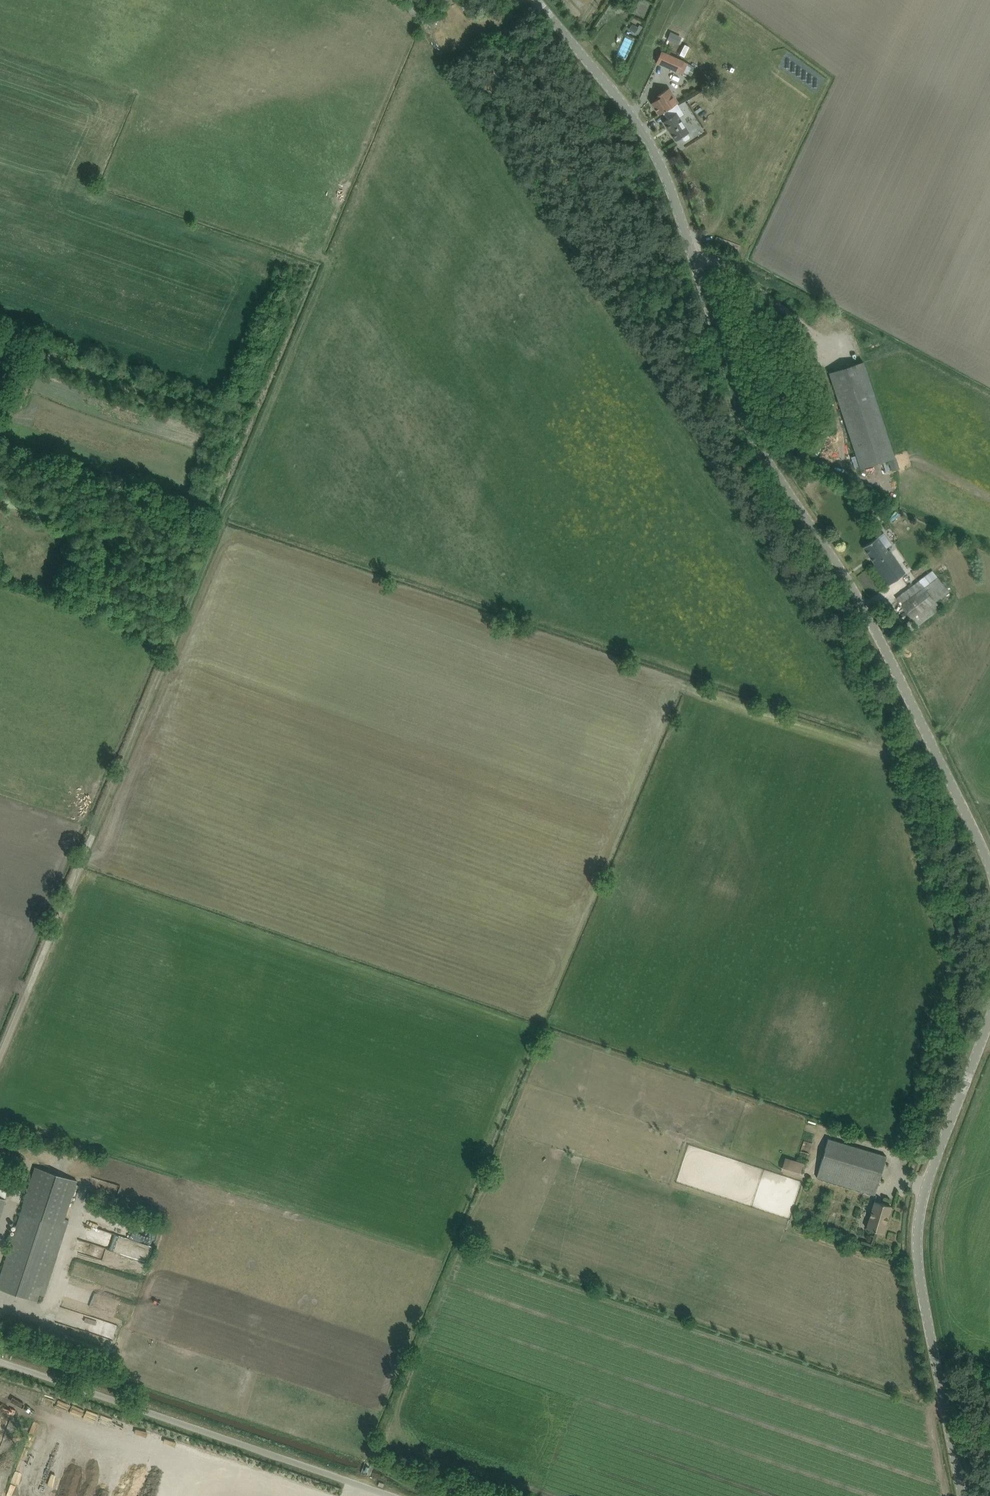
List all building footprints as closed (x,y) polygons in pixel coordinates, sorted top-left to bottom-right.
[(668,27),(669,16),(662,15),(661,26),(668,27)] [(632,24),(629,30),(635,33),(639,34),(643,27),(639,25),(638,27),(632,24)] [(685,54),(691,57),(697,46),(691,42),(685,54)] [(662,51),(656,63),(679,73),(691,78),(695,67),(685,61),(662,51)] [(660,116),(663,114),(673,107),(672,106),(677,103),(678,102),(669,88),(657,96),(659,98),(652,103),(660,116)] [(673,107),(663,114),(667,119),(663,121),(676,141),(682,137),(684,140),(686,140),(690,137),(690,135),(688,133),(689,132),(680,117),(685,114),(677,103),(672,106),(673,107)] [(896,456),(864,361),(829,372),(861,467),(896,456)] [(882,503),(878,511),(888,516),(892,508),(882,503)] [(892,544),(883,532),(863,547),(875,563),(874,564),(874,566),(892,553),(890,549),(888,550),(887,548),(892,544)] [(899,577),(906,573),(892,553),(874,566),(888,584),(899,577)] [(933,571),(908,590),(897,597),(917,625),(941,608),(936,601),(949,591),(933,571)] [(818,1177),(866,1192),(875,1195),(887,1156),(877,1153),(831,1138),(818,1177)] [(803,1163),(785,1157),(781,1170),(800,1176),(803,1163)] [(0,1277),(0,1288),(37,1301),(40,1294),(44,1296),(59,1251),(55,1249),(66,1217),(78,1181),(38,1168),(0,1277)] [(874,1201),(866,1228),(883,1233),(891,1206),(874,1201)] [(965,1458),(958,1459),(961,1473),(967,1472),(965,1458)]
